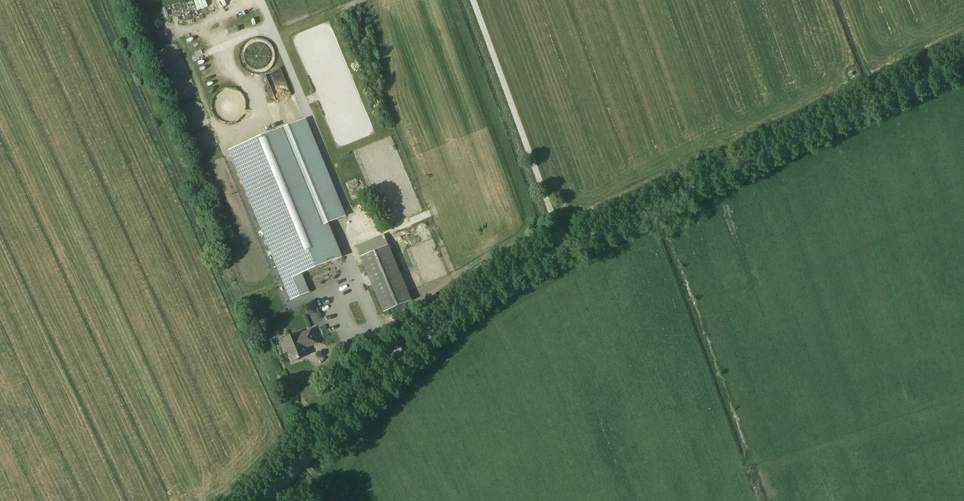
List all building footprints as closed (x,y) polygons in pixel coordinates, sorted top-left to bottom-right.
[(281,68),(266,75),(277,101),(293,95),(281,68)] [(195,115),(203,114),(202,103),(187,105),(188,112),(194,111),(195,115)] [(229,150),(290,300),(307,293),(300,275),(342,258),(328,224),(344,217),(303,119),(229,150)] [(356,247),(384,313),(412,301),(389,245),(388,246),(383,235),(356,247)] [(246,311),(251,323),(258,320),(252,308),(246,311)] [(284,340),(285,342),(281,344),(285,352),(288,350),(293,361),(307,356),(304,348),(316,343),(311,331),(298,336),(298,334),(284,340)]
